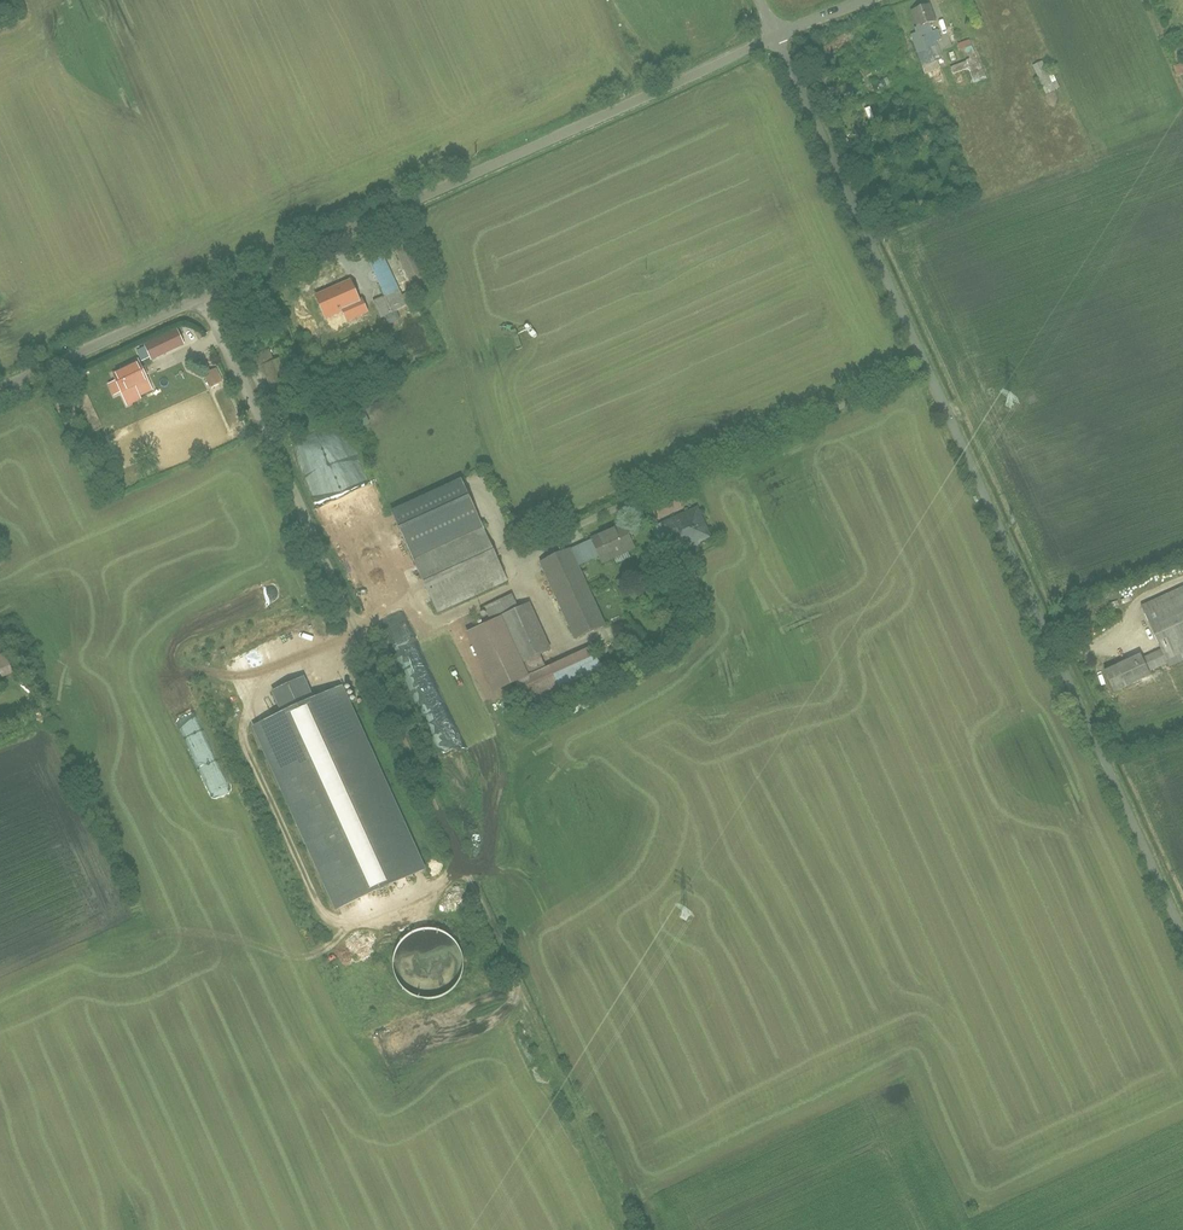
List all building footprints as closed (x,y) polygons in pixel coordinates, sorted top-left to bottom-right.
[(930,4),(912,11),(918,26),(929,22),(936,20),(930,4)] [(914,28),(920,47),(936,41),(943,39),(939,29),(932,31),(929,22),(918,26),(914,28)] [(970,40),(958,44),(960,50),(972,46),(970,40)] [(937,60),(942,58),(936,41),(920,47),(930,73),(941,69),(937,60)] [(1045,61),(1035,65),(1046,92),(1056,88),(1045,61)] [(364,253),(381,296),(371,300),(378,318),(385,315),(388,322),(398,318),(394,309),(403,306),(381,247),(364,253)] [(348,275),(312,294),(324,317),(335,311),(343,326),(368,312),(348,275)] [(410,314),(405,323),(413,328),(418,318),(410,314)] [(173,330),(142,344),(149,360),(180,346),(173,330)] [(138,358),(107,373),(111,381),(104,384),(110,397),(118,393),(126,408),(156,394),(138,358)] [(210,385),(221,381),(217,368),(206,371),(210,385)] [(460,478),(390,511),(438,614),(508,582),(460,478)] [(712,538),(697,507),(660,524),(675,555),(712,538)] [(602,565),(635,549),(623,522),(590,537),(602,565)] [(606,625),(571,548),(539,562),(575,639),(606,625)] [(1141,606),(1161,649),(1167,663),(1169,667),(1182,661),(1182,586),(1141,606)] [(512,595),(483,604),(487,617),(516,608),(512,595)] [(551,650),(529,603),(466,632),(493,690),(514,681),(529,674),(523,663),(551,650)] [(604,677),(590,646),(529,674),(514,681),(528,712),(604,677)] [(1161,649),(1142,658),(1149,672),(1167,663),(1161,649)] [(1142,658),(1140,653),(1103,670),(1114,692),(1150,676),(1149,672),(1142,658)] [(0,655),(0,679),(10,675),(1,654),(0,655)] [(333,910),(424,869),(340,685),(313,698),(303,676),(270,691),(280,712),(250,726),(333,910)] [(473,724),(474,729),(463,730),(463,738),(483,736),(482,723),(473,724)] [(395,980),(401,989),(411,996),(421,999),(432,999),(443,996),(452,988),(459,978),(462,966),(460,954),(455,943),(446,935),(435,930),(423,929),(411,933),(402,939),(395,948),(392,959),(391,970),(395,980)]
